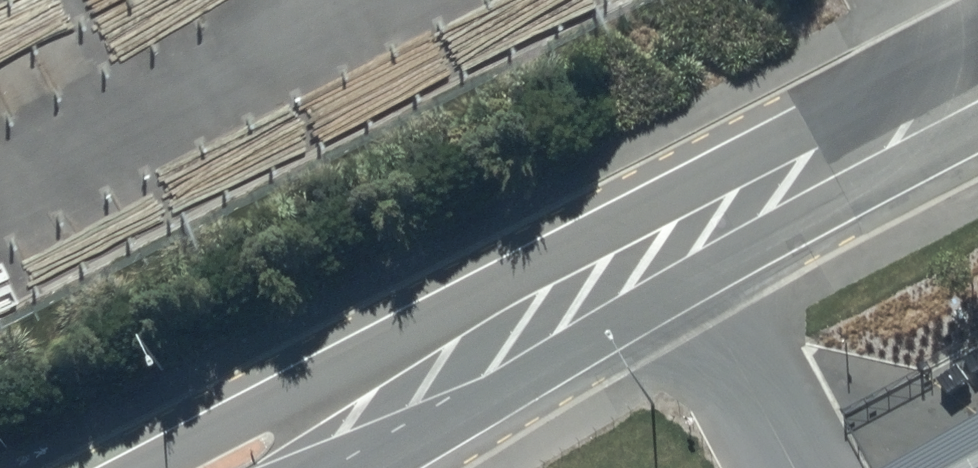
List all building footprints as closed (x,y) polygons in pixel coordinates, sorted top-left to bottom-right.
[(926,467),(977,467),(977,439),(926,467)]
